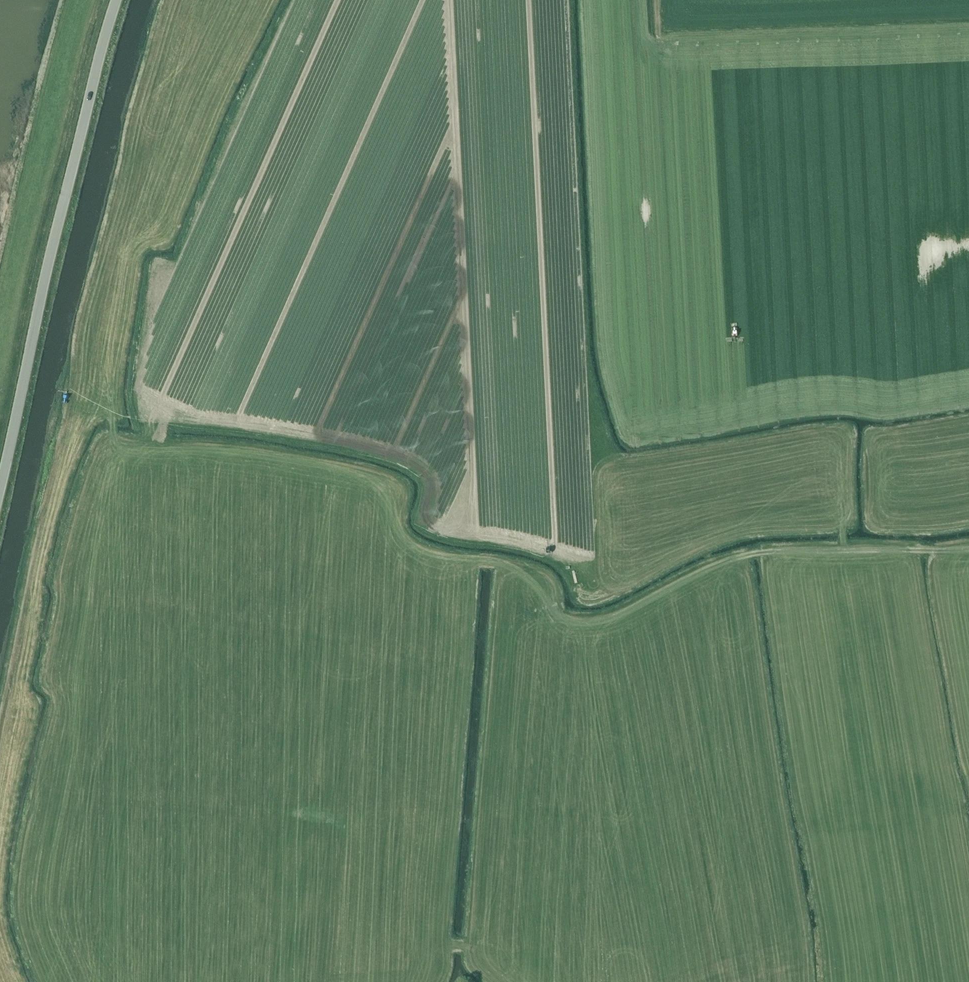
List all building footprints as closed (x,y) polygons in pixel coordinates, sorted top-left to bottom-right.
[(480,566),(480,576),(497,576),(497,566),(480,566)]
